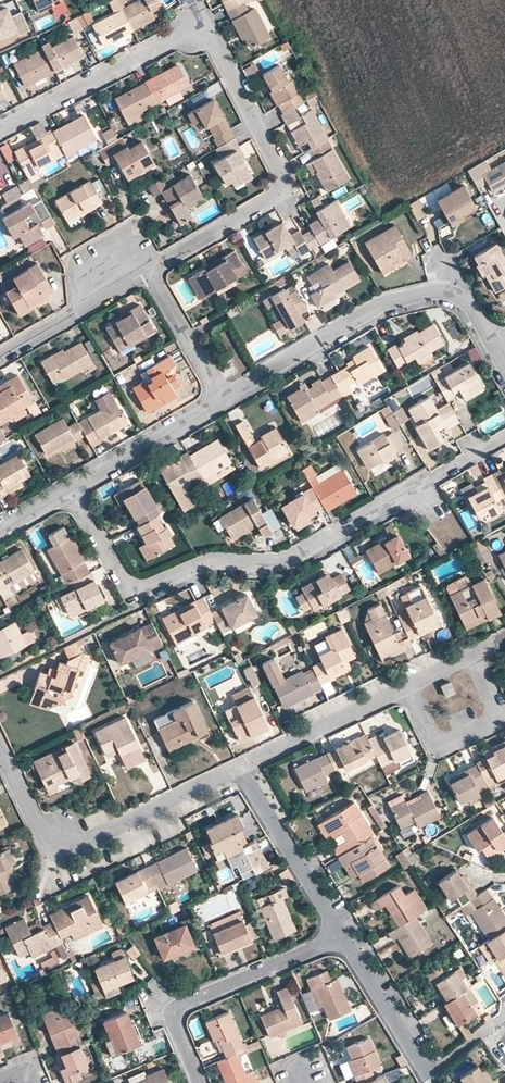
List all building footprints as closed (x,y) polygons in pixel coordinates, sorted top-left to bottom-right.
[(37,11),(52,4),(51,0),(31,0),(37,11)] [(113,14),(122,9),(119,4),(117,0),(112,0),(107,2),(113,14)] [(132,30),(142,25),(142,26),(155,19),(153,17),(161,14),(156,6),(160,4),(158,0),(139,0),(122,9),(132,30)] [(226,10),(245,0),(221,0),(226,10)] [(249,47),(269,36),(265,27),(259,16),(254,8),(249,11),(246,5),(254,0),(245,0),(226,10),(242,39),(244,38),(249,47)] [(19,12),(9,16),(5,7),(0,10),(0,40),(15,33),(17,36),(28,30),(19,12)] [(93,25),(103,46),(132,31),(132,30),(122,9),(113,14),(93,25)] [(259,16),(265,27),(269,25),(263,14),(259,16)] [(81,29),(75,17),(66,21),(73,34),(81,29)] [(45,55),(54,72),(83,56),(72,36),(51,47),(53,51),(45,55)] [(289,47),(286,41),(281,44),(284,50),(289,47)] [(13,63),(25,86),(54,72),(45,55),(42,48),(13,63)] [(254,64),(242,70),(247,80),(259,73),(254,64)] [(144,83),(155,103),(188,85),(177,65),(144,83)] [(277,105),(282,114),(292,108),(302,102),(289,79),(286,81),(283,74),(278,65),(262,74),(269,86),(265,89),(275,106),(277,105)] [(115,98),(125,119),(155,103),(144,83),(115,98)] [(169,105),(182,99),(180,94),(167,100),(169,105)] [(212,138),(217,146),(231,138),(226,129),(223,131),(217,119),(222,116),(213,99),(186,114),(192,123),(200,119),(204,126),(207,125),(213,137),(212,138)] [(280,115),(285,124),(297,117),(292,108),(282,114),(280,115)] [(310,148),(325,139),(327,138),(310,109),(299,116),(303,122),(289,130),(295,140),(303,136),(306,142),(310,148)] [(59,145),(65,155),(75,150),(95,139),(82,114),(51,131),(59,145)] [(217,119),(223,131),(226,129),(229,128),(222,116),(217,119)] [(285,124),(289,130),(303,122),(299,116),(297,117),(285,124)] [(45,134),(39,122),(30,127),(36,138),(45,134)] [(13,150),(24,171),(33,166),(35,169),(54,159),(50,150),(59,145),(51,131),(45,134),(36,138),(13,150)] [(107,144),(117,139),(113,131),(103,137),(107,144)] [(295,140),(298,146),(306,142),(303,136),(295,140)] [(112,153),(126,145),(121,137),(117,139),(107,144),(102,147),(97,150),(106,165),(116,159),(112,153)] [(212,162),(225,184),(230,181),(248,170),(242,160),(241,160),(235,150),(239,148),(233,137),(231,138),(217,146),(214,148),(219,158),(212,162)] [(90,149),(92,153),(97,150),(102,147),(98,139),(93,142),(95,146),(90,149)] [(315,172),(325,190),(347,178),(325,139),(310,148),(306,151),(311,160),(309,161),(315,172)] [(116,159),(127,178),(153,163),(140,141),(127,148),(126,145),(112,153),(116,159)] [(245,155),(255,152),(251,141),(241,145),(245,155)] [(235,150),(241,160),(242,160),(244,158),(239,148),(235,150)] [(65,155),(67,160),(77,155),(75,150),(65,155)] [(310,175),(315,172),(309,161),(304,164),(310,175)] [(464,171),(475,189),(484,184),(490,194),(503,186),(502,184),(504,183),(504,162),(488,172),(482,161),(464,171)] [(36,171),(35,169),(33,166),(24,171),(26,176),(36,171)] [(8,185),(15,182),(10,170),(3,173),(8,185)] [(230,181),(233,186),(251,176),(248,170),(230,181)] [(160,192),(179,224),(191,217),(189,213),(187,208),(203,199),(189,175),(176,183),(171,173),(147,187),(153,196),(160,192)] [(54,200),(65,221),(79,213),(79,215),(101,203),(88,181),(81,184),(82,185),(54,200)] [(7,201),(20,194),(15,186),(2,193),(7,201)] [(436,202),(447,222),(468,210),(474,207),(462,186),(436,202)] [(34,210),(44,228),(54,223),(41,199),(31,205),(34,210)] [(189,213),(205,204),(203,199),(187,208),(189,213)] [(301,235),(309,249),(349,226),(334,200),(315,211),(319,218),(320,221),(317,223),(316,220),(308,225),(310,230),(301,235)] [(425,215),(416,200),(406,206),(415,221),(425,215)] [(18,234),(24,245),(43,234),(37,223),(30,227),(24,215),(34,210),(31,205),(29,201),(2,217),(7,225),(11,222),(18,234)] [(447,222),(450,226),(463,219),(462,218),(470,213),(468,210),(447,222)] [(7,225),(13,237),(18,234),(11,222),(7,225)] [(288,235),(282,225),(275,228),(274,226),(252,239),(264,260),(276,253),(275,251),(282,247),(291,242),(292,246),(298,255),(309,249),(301,235),(298,229),(288,235)] [(393,267),(390,263),(388,259),(398,254),(400,258),(402,261),(411,256),(393,226),(362,244),(380,274),(393,267)] [(325,253),(337,247),(334,240),(322,246),(325,253)] [(493,291),(504,285),(504,264),(493,244),(472,257),(477,265),(483,276),(488,272),(492,278),(487,281),(493,291)] [(204,269),(191,277),(202,296),(213,290),(232,279),(236,276),(233,269),(241,265),(234,251),(225,256),(227,260),(205,272),(204,269)] [(400,258),(398,254),(388,259),(390,263),(400,258)] [(205,272),(227,260),(225,256),(204,269),(205,272)] [(5,290),(20,315),(46,300),(44,296),(52,291),(36,263),(12,278),(14,280),(16,284),(5,290)] [(326,265),(305,277),(309,284),(317,280),(320,286),(308,294),(317,307),(335,296),(334,293),(332,290),(340,286),(341,289),(357,280),(346,263),(330,272),(326,265)] [(246,273),(241,265),(233,269),(236,276),(239,276),(246,273)] [(474,267),(480,277),(483,276),(477,265),(474,267)] [(488,272),(483,276),(486,281),(487,281),(492,278),(488,272)] [(202,296),(191,277),(188,279),(199,298),(202,296)] [(216,294),(234,283),(232,279),(213,290),(216,294)] [(284,292),(283,292),(271,299),(270,297),(262,302),(266,309),(274,305),(282,319),(271,325),(277,335),(301,321),(297,315),(305,310),(294,292),(291,287),(284,292)] [(270,297),(271,299),(283,292),(282,290),(270,297)] [(105,327),(119,351),(153,331),(138,304),(129,310),(129,309),(119,315),(121,318),(105,327)] [(191,325),(194,329),(207,322),(204,317),(191,325)] [(385,349),(396,367),(414,357),(417,363),(432,355),(429,351),(443,343),(432,324),(417,332),(417,334),(405,341),(396,346),(395,343),(385,349)] [(403,337),(405,341),(417,334),(417,332),(415,330),(403,337)] [(38,361),(51,383),(62,377),(63,379),(80,370),(80,371),(85,370),(86,372),(93,368),(78,342),(62,351),(51,358),(49,355),(38,361)] [(472,361),(481,357),(474,344),(465,349),(472,361)] [(357,385),(381,371),(367,346),(351,356),(350,358),(351,359),(353,362),(346,366),(328,377),(339,396),(340,397),(351,391),(347,384),(354,381),(357,385)] [(62,351),(60,349),(49,355),(51,358),(62,351)] [(132,389),(146,412),(175,396),(171,388),(178,385),(172,375),(166,379),(161,372),(173,365),(169,357),(140,374),(144,382),(132,389)] [(434,382),(444,400),(453,395),(451,390),(455,388),(458,393),(460,395),(480,384),(467,362),(434,382)] [(2,383),(5,388),(0,390),(0,424),(12,417),(14,421),(26,414),(23,408),(32,403),(17,375),(2,383)] [(285,397),(296,417),(314,407),(315,410),(339,396),(328,377),(319,383),(318,380),(310,385),(311,387),(307,390),(301,393),(299,389),(285,397)] [(460,395),(462,399),(482,388),(480,384),(460,395)] [(299,389),(301,393),(307,390),(303,385),(298,387),(299,389)] [(403,389),(393,395),(395,399),(405,393),(403,389)] [(85,436),(85,437),(95,432),(100,440),(127,424),(109,392),(95,400),(100,409),(77,423),(85,436)] [(414,425),(427,449),(438,442),(430,428),(441,421),(443,425),(445,428),(457,421),(446,403),(434,410),(427,397),(407,408),(416,424),(414,425)] [(36,404),(26,410),(31,418),(41,412),(36,404)] [(387,406),(378,411),(383,418),(391,413),(387,406)] [(296,417),(299,423),(317,412),(315,410),(314,407),(296,417)] [(402,412),(399,407),(391,413),(394,418),(402,412)] [(407,419),(402,412),(394,418),(399,425),(407,419)] [(391,430),(399,425),(394,418),(391,413),(383,418),(391,430)] [(34,434),(45,455),(55,450),(56,451),(85,436),(77,423),(76,421),(67,426),(62,417),(34,434)] [(234,425),(259,468),(287,452),(274,428),(259,436),(261,439),(254,442),(241,421),(234,425)] [(430,428),(438,442),(442,440),(436,429),(443,425),(441,421),(430,428)] [(95,432),(85,437),(90,445),(100,440),(95,432)] [(357,451),(366,467),(376,461),(379,465),(395,455),(392,451),(400,447),(392,434),(384,438),(382,434),(371,441),(371,442),(357,451)] [(201,478),(206,486),(234,469),(217,439),(188,456),(201,478)] [(201,478),(188,456),(186,453),(178,457),(180,460),(170,466),(168,463),(158,469),(173,494),(186,487),(201,478)] [(22,486),(20,481),(29,476),(16,454),(0,463),(0,498),(22,486)] [(495,454),(490,456),(494,465),(500,463),(495,454)] [(170,466),(180,460),(178,457),(168,463),(170,466)] [(332,477),(341,471),(337,464),(314,477),(319,484),(332,477)] [(307,481),(311,489),(319,484),(314,477),(308,465),(300,471),(307,481)] [(499,473),(497,470),(489,474),(501,497),(504,494),(504,470),(499,473)] [(322,506),(325,511),(355,493),(342,471),(341,471),(332,477),(319,484),(311,489),(322,506)] [(466,497),(481,525),(501,514),(494,500),(501,497),(489,474),(482,478),(483,482),(473,487),(475,492),(466,497)] [(125,502),(138,525),(155,515),(158,513),(139,479),(119,491),(125,502)] [(281,505),(295,530),(306,523),(302,517),(313,512),(322,506),(311,489),(307,481),(298,486),(302,493),(281,505)] [(186,487),(173,494),(183,511),(195,503),(186,487)] [(112,495),(118,506),(125,502),(119,491),(112,495)] [(219,517),(232,540),(256,526),(262,535),(270,531),(252,498),(219,517)] [(145,543),(153,556),(172,545),(167,536),(171,534),(166,526),(163,528),(155,515),(138,525),(136,526),(145,543)] [(388,537),(395,533),(390,524),(382,529),(388,537)] [(365,551),(378,573),(408,555),(395,533),(388,537),(365,551)] [(60,575),(65,584),(70,581),(89,572),(83,562),(87,559),(84,554),(82,555),(70,536),(46,550),(53,564),(60,575)] [(485,561),(492,556),(481,537),(473,541),(485,561)] [(478,564),(485,561),(473,541),(466,544),(478,564)] [(138,547),(146,560),(153,556),(145,543),(138,547)] [(9,588),(9,586),(33,571),(20,548),(0,560),(0,593),(9,588)] [(357,555),(347,561),(350,566),(360,559),(357,555)] [(47,567),(54,579),(60,575),(53,564),(47,567)] [(74,589),(57,597),(65,614),(71,614),(102,599),(89,572),(70,581),(74,589)] [(486,575),(489,581),(495,578),(492,572),(486,575)] [(311,606),(313,610),(339,595),(349,589),(340,573),(331,579),(327,573),(301,588),(303,592),(311,606)] [(390,578),(392,583),(399,579),(397,575),(390,578)] [(449,595),(465,629),(499,612),(482,578),(449,595)] [(384,587),(387,595),(392,592),(388,585),(384,587)] [(403,629),(407,638),(438,623),(420,586),(407,593),(411,603),(405,606),(410,617),(400,622),(403,629)] [(378,590),(381,597),(387,595),(384,587),(378,590)] [(9,588),(0,594),(0,595),(2,599),(12,593),(9,588)] [(220,607),(210,612),(214,620),(219,630),(254,611),(244,591),(233,597),(235,601),(231,603),(229,599),(219,604),(220,607)] [(311,606),(303,592),(295,596),(304,610),(311,606)] [(161,617),(174,642),(177,648),(195,639),(192,632),(214,620),(210,612),(202,596),(192,601),(193,604),(171,616),(170,613),(161,617)] [(171,616),(193,604),(192,601),(170,613),(171,616)] [(363,623),(381,660),(411,645),(407,638),(403,629),(393,633),(380,604),(366,611),(371,620),(363,623)] [(340,620),(347,618),(345,608),(337,610),(340,620)] [(161,642),(150,619),(108,640),(117,660),(147,645),(149,648),(161,642)] [(25,646),(33,641),(28,630),(20,635),(13,623),(0,629),(0,655),(1,657),(10,653),(9,651),(14,648),(16,650),(25,646)] [(313,670),(320,684),(351,669),(347,660),(354,656),(340,629),(324,637),(329,649),(318,654),(320,660),(311,666),(313,670)] [(44,673),(39,672),(33,689),(42,692),(40,699),(55,704),(71,697),(70,692),(77,671),(81,672),(87,655),(80,653),(77,647),(83,644),(80,639),(62,648),(67,658),(65,659),(65,660),(64,662),(58,661),(54,669),(46,667),(44,673)] [(272,686),(283,707),(322,687),(320,684),(313,670),(303,675),(297,663),(285,670),(288,677),(283,679),(273,659),(262,664),(272,686)] [(243,669),(250,680),(256,677),(251,665),(243,669)] [(504,665),(491,671),(494,678),(504,673),(504,667),(504,665)] [(253,686),(259,683),(256,677),(250,680),(253,686)] [(442,687),(446,695),(452,692),(448,684),(442,687)] [(225,711),(238,740),(267,726),(253,697),(247,686),(230,695),(235,705),(225,711)] [(42,692),(33,689),(29,702),(45,708),(55,704),(40,699),(42,692)] [(153,719),(167,750),(206,731),(191,701),(153,719)] [(119,755),(125,767),(144,758),(124,718),(94,732),(107,760),(119,755)] [(73,743),(84,737),(79,726),(71,730),(74,737),(70,739),(72,743),(73,743)] [(374,755),(383,773),(398,766),(395,759),(409,752),(399,731),(377,741),(375,737),(367,741),(374,755)] [(326,753),(334,770),(343,766),(345,769),(374,755),(367,741),(365,735),(326,753)] [(493,747),(495,750),(504,745),(504,740),(493,747)] [(36,770),(48,794),(58,790),(56,785),(73,777),(76,783),(89,776),(73,743),(63,747),(63,746),(32,761),(33,762),(36,770)] [(486,786),(496,781),(495,778),(504,774),(504,745),(495,750),(496,752),(485,757),(485,759),(475,763),(477,766),(486,786)] [(493,747),(482,752),(485,757),(496,752),(495,750),(493,747)] [(412,758),(409,752),(395,759),(398,766),(412,758)] [(294,769),(305,791),(326,781),(324,776),(334,770),(326,753),(294,769)] [(450,784),(459,803),(478,793),(477,792),(487,787),(486,786),(477,766),(456,776),(448,780),(450,784)] [(405,803),(404,802),(389,809),(399,828),(414,821),(417,827),(438,816),(427,792),(419,796),(421,800),(407,807),(405,804),(405,803)] [(405,803),(405,804),(407,807),(421,800),(419,796),(405,803)] [(332,849),(337,856),(370,837),(372,834),(352,802),(323,821),(331,834),(339,829),(346,840),(337,845),(332,849)] [(208,843),(217,860),(229,854),(241,847),(233,830),(239,828),(242,826),(237,815),(205,831),(211,841),(208,843)] [(476,850),(481,848),(485,855),(488,854),(499,846),(502,849),(504,847),(504,837),(493,818),(467,835),(476,850)] [(323,821),(318,824),(325,837),(331,834),(323,821)] [(233,830),(241,847),(247,845),(239,828),(233,830)] [(339,829),(331,834),(337,845),(346,840),(339,829)] [(358,874),(362,881),(386,866),(370,837),(337,856),(344,867),(345,865),(351,862),(358,874)] [(241,847),(229,854),(234,864),(239,862),(246,877),(268,866),(253,842),(247,845),(241,847)] [(402,866),(417,858),(409,844),(394,852),(402,866)] [(499,846),(488,854),(491,858),(502,851),(502,849),(499,846)] [(19,885),(16,877),(15,877),(11,880),(5,868),(9,866),(14,864),(7,849),(0,853),(0,894),(19,885)] [(155,887),(156,889),(195,871),(186,849),(169,857),(170,859),(157,865),(156,863),(146,868),(155,887)] [(351,862),(345,865),(353,877),(358,874),(351,862)] [(9,866),(5,868),(11,880),(15,877),(9,866)] [(115,883),(124,902),(155,887),(146,868),(115,883)] [(455,896),(461,905),(470,899),(476,895),(464,876),(460,879),(454,870),(438,881),(450,899),(455,896)] [(393,918),(399,926),(414,917),(425,910),(413,890),(403,895),(397,886),(376,900),(381,908),(387,904),(395,917),(393,918)] [(489,939),(504,928),(504,918),(486,888),(476,895),(470,899),(476,909),(471,911),(489,939)] [(265,920),(274,939),(294,930),(280,899),(286,897),(283,889),(257,900),(260,908),(255,910),(260,922),(265,920)] [(53,925),(60,938),(70,933),(73,939),(102,926),(88,897),(70,905),(71,909),(61,913),(60,910),(49,915),(53,925)] [(238,913),(209,925),(213,933),(241,921),(238,913)] [(405,949),(410,957),(430,944),(414,917),(399,926),(388,933),(393,940),(399,936),(407,949),(405,949)] [(213,933),(221,953),(256,937),(248,918),(241,921),(213,933)] [(5,928),(19,956),(29,951),(32,957),(62,942),(60,938),(53,925),(31,935),(23,919),(5,928)] [(155,938),(164,959),(192,946),(183,926),(155,938)] [(501,970),(504,967),(504,928),(489,939),(479,945),(491,963),(495,961),(501,970)] [(38,959),(34,961),(39,971),(61,961),(56,950),(50,953),(51,957),(39,962),(38,959)] [(100,983),(103,990),(114,986),(132,978),(123,957),(94,969),(100,983)] [(438,994),(444,1002),(461,991),(464,989),(453,971),(445,975),(440,967),(426,975),(432,984),(435,982),(442,992),(438,994)] [(323,1004),(329,1019),(349,1011),(336,978),(330,980),(325,970),(306,978),(311,989),(312,989),(320,1006),(323,1004)] [(100,983),(93,986),(98,997),(116,989),(114,986),(103,990),(100,983)] [(260,1016),(269,1037),(301,1023),(286,987),(276,991),(283,1006),(260,1016)] [(464,989),(461,991),(470,1005),(477,1001),(468,987),(464,989)] [(444,1002),(449,1012),(443,1016),(450,1027),(456,1023),(474,1013),(470,1005),(461,991),(444,1002)] [(55,1047),(58,1054),(60,1053),(77,1046),(73,1036),(77,1035),(70,1017),(68,1018),(66,1013),(64,1014),(60,1006),(41,1015),(50,1034),(53,1032),(59,1045),(55,1047)] [(223,1049),(227,1057),(236,1053),(244,1049),(228,1011),(206,1021),(214,1040),(218,1038),(223,1049)] [(103,1022),(116,1054),(139,1044),(137,1039),(134,1040),(128,1027),(131,1026),(125,1012),(103,1022)] [(7,1036),(10,1041),(11,1045),(19,1042),(7,1013),(0,1016),(0,1039),(7,1036)] [(483,1018),(486,1023),(491,1019),(489,1015),(483,1018)] [(458,1026),(466,1039),(471,1035),(464,1022),(458,1026)] [(131,1026),(128,1027),(134,1040),(137,1039),(131,1026)] [(53,1032),(50,1034),(55,1047),(59,1045),(53,1032)] [(77,1035),(73,1036),(77,1046),(78,1046),(81,1045),(77,1035)] [(0,1039),(0,1045),(10,1041),(7,1036),(0,1039)] [(218,1038),(214,1040),(219,1051),(223,1049),(218,1038)] [(359,1082),(363,1082),(373,1079),(369,1068),(379,1064),(368,1038),(347,1047),(352,1059),(349,1059),(355,1075),(359,1082)] [(66,1082),(70,1082),(79,1079),(76,1070),(86,1066),(78,1046),(77,1046),(60,1053),(66,1065),(60,1067),(66,1082)] [(470,1055),(476,1065),(481,1062),(475,1052),(470,1055)] [(58,1054),(54,1056),(60,1067),(66,1065),(60,1053),(58,1054)] [(226,1082),(257,1082),(252,1071),(245,1074),(236,1053),(227,1057),(217,1061),(226,1082)] [(402,1066),(407,1064),(400,1053),(396,1055),(402,1066)] [(349,1059),(341,1063),(348,1078),(355,1075),(349,1059)] [(463,1082),(489,1082),(492,1081),(485,1072),(482,1074),(477,1066),(459,1077),(463,1082)] [(163,1070),(146,1077),(147,1079),(139,1082),(168,1082),(163,1070)] [(129,1082),(139,1082),(147,1079),(146,1077),(144,1072),(128,1079),(129,1082)] [(381,1076),(373,1079),(363,1082),(387,1082),(384,1074),(381,1076)]
